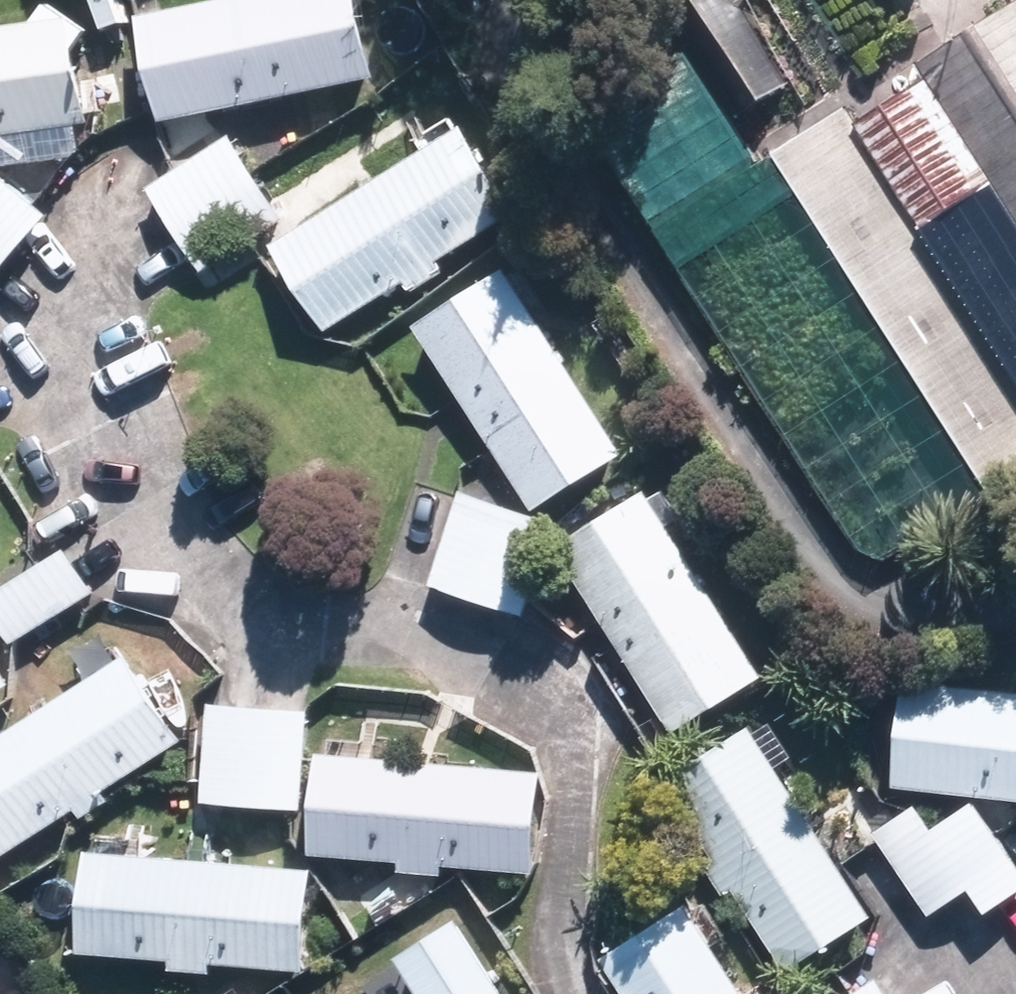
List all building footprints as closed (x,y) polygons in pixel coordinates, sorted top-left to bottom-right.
[(368,0),(200,0),(148,11),(168,112),(381,71),(368,0)] [(749,0),(696,0),(753,98),(792,75),(749,0)] [(922,57),(934,75),(860,121),(849,103),(784,143),(997,484),(1015,472),(1015,0),(1014,0),(922,57)] [(83,14),(0,25),(0,130),(96,116),(83,14)] [(527,206),(473,120),(280,239),(334,326),(412,278),(418,287),(452,266),(446,256),(527,206)] [(290,213),(239,131),(155,181),(208,265),(290,213)] [(0,166),(0,273),(53,210),(0,166)] [(630,448),(514,264),(425,323),(540,504),(630,448)] [(561,515),(468,485),(436,581),(530,611),(561,515)] [(771,671),(656,486),(563,543),(680,729),(771,671)] [(74,543),(0,589),(0,611),(15,636),(100,585),(74,543)] [(136,650),(0,737),(0,854),(1,856),(82,803),(88,812),(115,794),(111,785),(191,733),(136,650)] [(0,656),(0,687),(14,678),(0,656)] [(914,675),(902,782),(1015,793),(1015,686),(914,675)] [(314,706),(218,698),(209,797),(306,805),(314,706)] [(881,910),(760,721),(671,777),(722,857),(712,863),(730,891),(740,885),(792,966),(881,910)] [(552,765),(325,748),(317,851),(407,858),(406,867),(446,870),(447,859),(544,867),(552,765)] [(980,797),(941,823),(925,799),(882,827),(937,910),(979,882),(994,905),(1015,891),(1015,851),(980,797)] [(321,864),(96,847),(88,948),(179,955),(178,964),(218,967),(218,958),(313,965),(321,864)] [(696,901),(610,955),(635,993),(756,993),(696,901)] [(465,914),(404,955),(428,993),(514,993),(465,914)]
